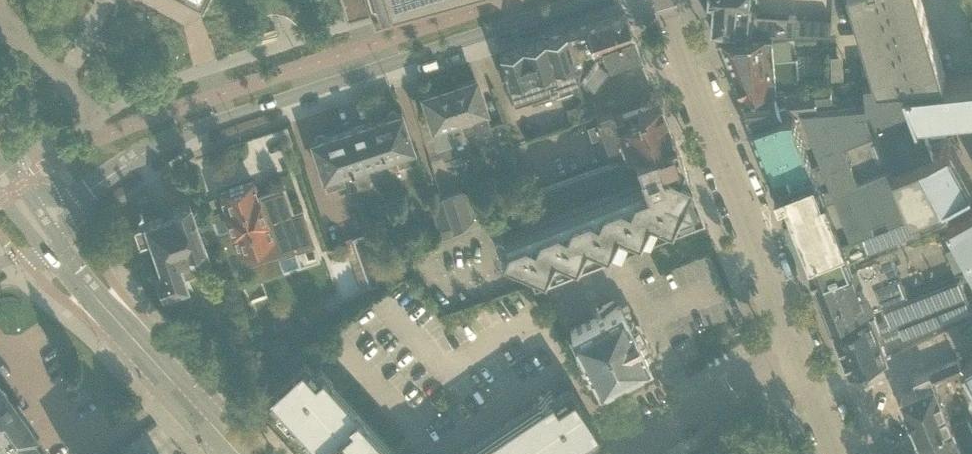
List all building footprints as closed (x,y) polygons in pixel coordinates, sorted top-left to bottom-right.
[(346,19),(370,13),(416,0),(340,0),(346,19)] [(713,28),(721,28),(721,37),(773,36),(796,35),(808,35),(807,26),(811,26),(811,25),(796,24),(797,17),(750,13),(750,7),(751,7),(752,0),(715,0),(713,28)] [(871,60),(878,81),(944,75),(936,48),(923,0),(853,0),(871,60)] [(586,27),(580,29),(587,50),(602,45),(632,34),(626,16),(624,16),(622,15),(622,14),(585,26),(586,27)] [(581,60),(581,52),(587,50),(580,29),(566,33),(544,39),(554,69),(581,60)] [(579,88),(578,95),(583,101),(584,100),(608,70),(609,71),(617,61),(617,59),(639,51),(632,34),(602,45),(606,58),(598,60),(580,84),(579,88)] [(721,37),(719,37),(719,39),(725,40),(736,69),(732,72),(741,93),(744,93),(744,95),(797,89),(796,76),(805,76),(804,58),(774,60),(773,36),(721,37)] [(581,60),(554,69),(544,39),(498,55),(513,101),(536,93),(539,101),(579,88),(580,84),(581,60)] [(829,192),(833,201),(837,212),(893,190),(902,213),(949,194),(958,216),(952,220),(971,257),(971,71),(903,78),(931,151),(829,192)] [(491,125),(489,120),(475,78),(449,87),(464,133),(476,129),(477,131),(479,131),(483,143),(493,140),(497,150),(510,145),(502,121),(491,125)] [(754,123),(753,123),(785,205),(823,190),(824,194),(934,151),(931,144),(921,117),(918,117),(903,79),(864,84),(866,104),(817,108),(783,112),(753,122),(754,123)] [(743,95),(753,122),(783,112),(817,108),(816,99),(832,97),(831,86),(797,89),(744,95),(743,95)] [(449,87),(423,96),(429,115),(434,130),(443,156),(444,158),(470,150),(469,148),(468,143),(464,133),(449,87)] [(620,143),(625,157),(633,155),(634,158),(655,150),(675,142),(659,102),(615,118),(611,109),(595,115),(598,122),(587,126),(592,140),(603,136),(607,147),(620,143)] [(388,116),(372,121),(385,160),(388,170),(418,160),(415,150),(413,144),(412,144),(402,113),(403,112),(402,111),(397,112),(395,110),(389,112),(388,116)] [(368,123),(340,132),(358,187),(366,185),(369,184),(367,176),(383,171),(380,161),(382,161),(385,160),(372,121),(369,122),(368,123)] [(358,187),(340,132),(326,137),(323,134),(316,136),(315,140),(309,142),(310,143),(312,142),(322,174),(320,175),(322,180),(323,180),(326,190),(346,183),(342,174),(349,171),(350,173),(345,175),(350,190),(358,187)] [(504,242),(499,254),(527,267),(531,277),(673,221),(701,210),(679,153),(679,152),(675,142),(655,150),(634,158),(638,168),(637,168),(637,169),(642,181),(542,221),(521,229),(502,237),(504,242)] [(231,229),(216,234),(228,269),(292,247),(290,241),(291,241),(289,236),(306,230),(308,235),(311,234),(302,208),(291,212),(283,188),(257,196),(256,192),(254,186),(252,181),(219,192),(225,211),(229,221),(231,228),(231,229)] [(463,190),(442,197),(443,198),(451,225),(453,232),(472,218),(463,190)] [(945,217),(956,213),(950,197),(861,232),(860,231),(804,253),(815,280),(859,263),(856,254),(946,219),(945,217)] [(451,225),(443,198),(429,202),(438,230),(451,225)] [(158,288),(162,288),(163,292),(186,283),(183,275),(211,265),(189,204),(171,210),(172,213),(145,223),(145,224),(133,229),(139,246),(151,242),(162,271),(157,273),(158,276),(155,280),(158,288)] [(908,295),(898,270),(891,251),(859,263),(815,280),(832,324),(908,295)] [(960,259),(957,266),(959,271),(970,267),(966,257),(960,259)] [(835,332),(851,372),(869,365),(888,357),(882,341),(892,337),(896,336),(897,335),(898,340),(915,333),(955,318),(971,311),(971,309),(960,278),(894,304),(881,309),(885,318),(879,321),(875,312),(874,313),(855,320),(857,325),(838,333),(837,332),(835,332)] [(600,315),(570,330),(597,385),(648,359),(643,350),(642,347),(637,339),(646,335),(646,334),(639,321),(631,325),(626,316),(625,314),(620,304),(616,306),(600,315)] [(951,330),(971,368),(971,321),(951,330)] [(967,362),(965,359),(962,361),(971,377),(971,359),(967,362)] [(317,370),(314,374),(301,360),(265,394),(276,407),(273,410),(285,424),(289,421),(310,444),(307,447),(314,453),(396,453),(319,370),(318,369),(317,370)] [(958,360),(914,378),(918,388),(901,395),(919,437),(951,423),(950,422),(953,421),(944,399),(954,395),(947,379),(963,372),(958,360)] [(569,449),(567,447),(581,438),(583,440),(597,431),(569,389),(555,398),(552,394),(539,403),(538,402),(461,453),(562,453),(569,449)] [(28,438),(31,436),(0,391),(0,453),(39,453),(28,438)] [(968,416),(953,422),(953,421),(950,422),(951,423),(919,437),(926,453),(971,453),(971,426),(968,416)]
